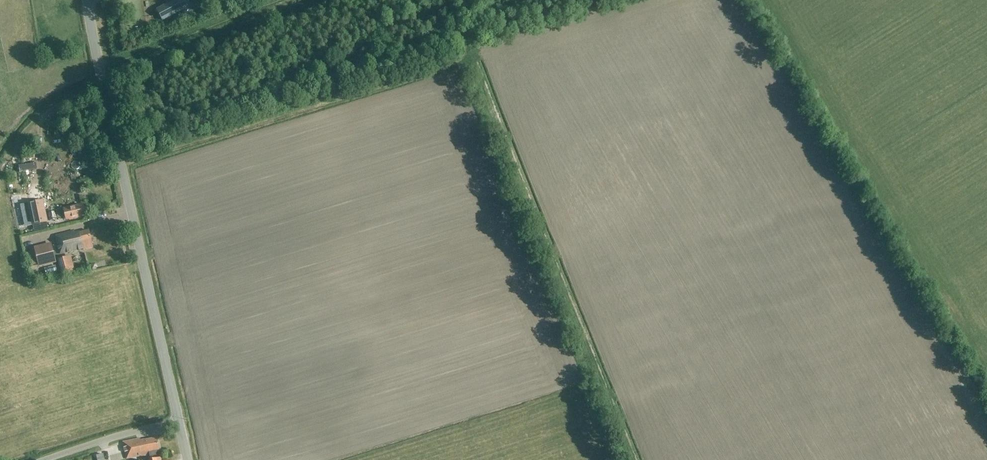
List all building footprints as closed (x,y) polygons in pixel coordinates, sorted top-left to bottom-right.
[(157,10),(163,21),(182,11),(184,15),(185,17),(200,9),(195,0),(189,0),(187,1),(187,0),(166,0),(168,4),(157,10)] [(42,201),(28,204),(32,226),(47,223),(42,201)] [(55,212),(57,220),(65,218),(66,221),(70,220),(70,221),(85,218),(83,206),(64,210),(55,212)] [(56,238),(61,257),(84,250),(84,251),(94,249),(89,232),(80,234),(80,233),(75,235),(74,233),(56,238)] [(40,265),(57,261),(52,243),(35,248),(40,265)] [(73,271),(69,256),(58,259),(62,274),(73,271)] [(157,438),(145,440),(141,441),(141,439),(123,442),(127,459),(129,459),(149,456),(150,457),(158,455),(157,453),(160,453),(157,438)]
